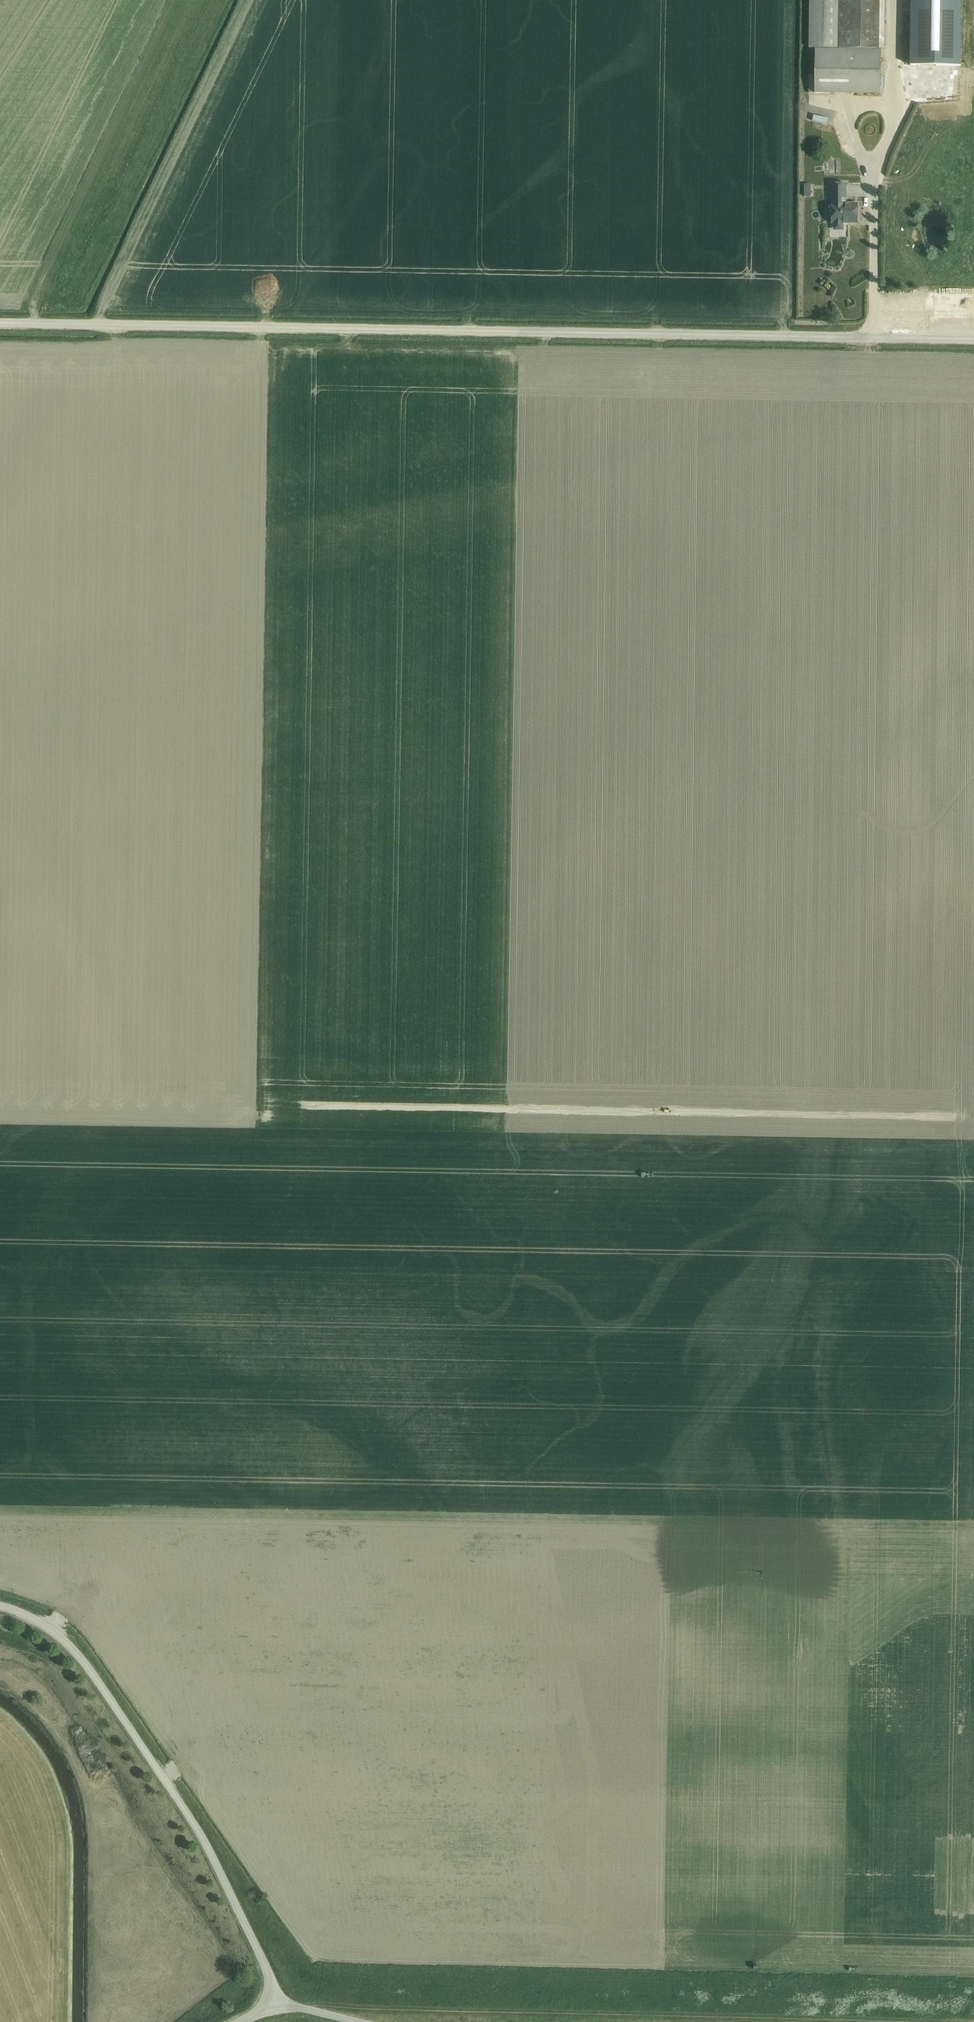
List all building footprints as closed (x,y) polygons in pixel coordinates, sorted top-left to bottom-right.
[(809,48),(815,49),(815,75),(809,75),(809,93),(840,94),(840,93),(879,93),(880,0),(810,0),(809,48)] [(911,31),(910,66),(938,66),(960,66),(961,53),(961,8),(961,0),(911,0),(911,31)] [(808,121),(823,123),(824,117),(809,115),(808,121)] [(839,184),(832,184),(832,210),(830,210),(830,217),(832,217),(832,219),(832,223),(848,223),(858,223),(858,219),(858,214),(855,214),(855,208),(855,204),(851,204),(845,204),(845,196),(845,184),(839,184)]
